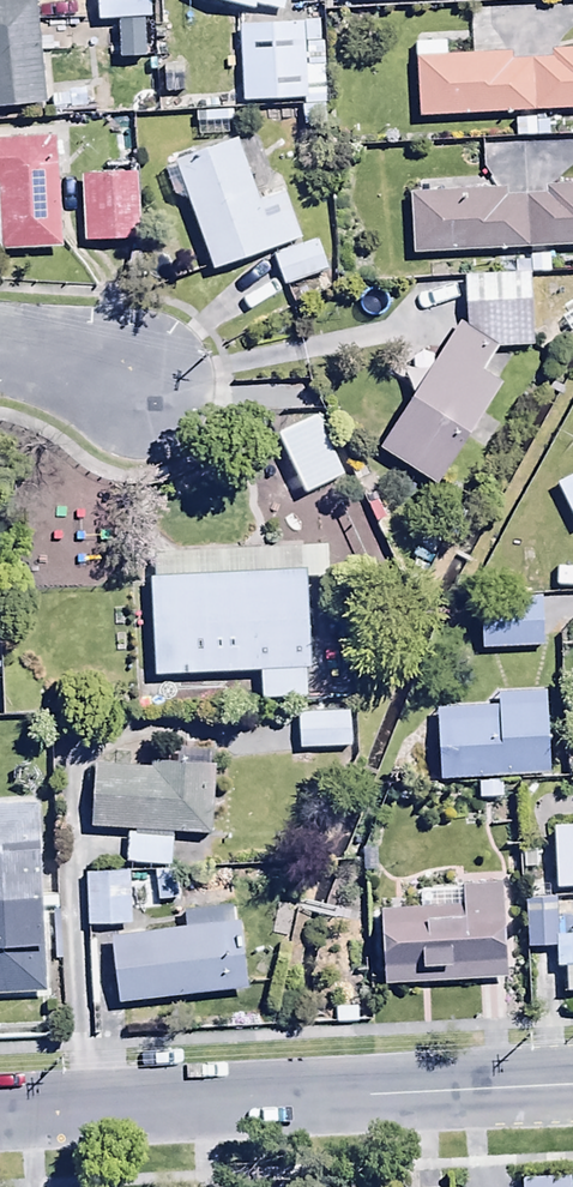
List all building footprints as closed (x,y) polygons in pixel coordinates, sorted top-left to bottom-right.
[(100,27),(121,26),(122,64),(149,63),(147,24),(154,24),(153,0),(99,0),(100,27)] [(296,24),(301,0),(199,0),(296,24)] [(351,8),(540,2),(540,0),(351,0),(351,8)] [(0,4),(0,113),(58,111),(54,2),(0,4)] [(431,52),(434,127),(545,122),(543,67),(520,68),(519,48),(511,48),(510,25),(491,26),(492,49),(431,52)] [(252,33),(255,111),(338,107),(335,30),(252,33)] [(547,121),(572,120),(572,56),(565,56),(566,66),(544,67),(547,121)] [(267,133),(180,165),(183,172),(169,177),(181,208),(194,203),(226,286),(282,265),(294,297),(339,280),(326,247),(312,252),(267,133)] [(0,144),(0,258),(74,256),(70,142),(0,144)] [(426,265),(572,258),(572,159),(510,162),(512,198),(423,202),(426,265)] [(146,168),(89,171),(93,250),(150,247),(146,168)] [(460,327),(381,453),(439,490),(503,387),(484,376),(500,350),(533,349),(533,279),(468,279),(468,332),(460,327)] [(344,457),(295,480),(310,512),(359,489),(344,457)] [(161,586),(167,683),(268,677),(271,714),(328,710),(320,576),(161,586)] [(493,613),(497,666),(563,661),(559,608),(493,613)] [(444,712),(450,791),(570,782),(564,703),(444,712)] [(310,724),(311,760),(364,758),(363,722),(310,724)] [(96,761),(92,823),(213,831),(216,768),(96,761)] [(0,806),(0,992),(47,990),(40,804),(0,806)] [(128,830),(127,861),(175,864),(177,832),(128,830)] [(556,832),(558,890),(572,890),(572,831),(556,832)] [(178,868),(156,869),(156,900),(179,899),(178,868)] [(128,870),(87,870),(87,930),(128,930),(128,870)] [(515,984),(511,891),(421,895),(422,914),(383,916),(387,990),(515,984)] [(558,954),(559,973),(568,972),(569,997),(572,997),(572,923),(560,922),(560,903),(526,903),(526,954),(558,954)] [(122,947),(131,1015),(263,998),(254,929),(122,947)]
